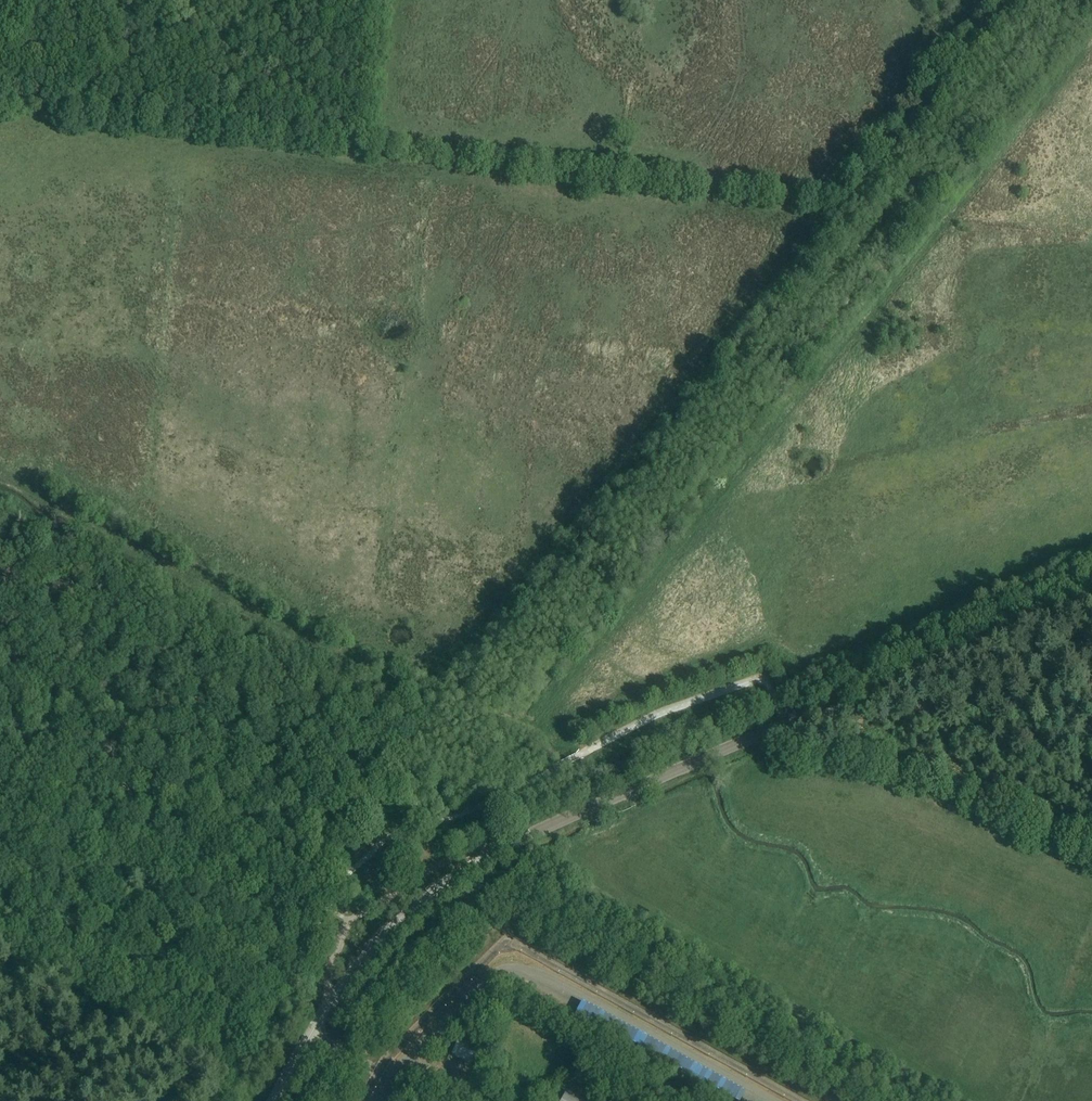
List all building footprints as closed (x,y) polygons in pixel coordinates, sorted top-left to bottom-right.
[(469,1065),(481,1045),(461,1034),(450,1055),(469,1065)] [(565,1092),(560,1100),(582,1100),(565,1092)]
